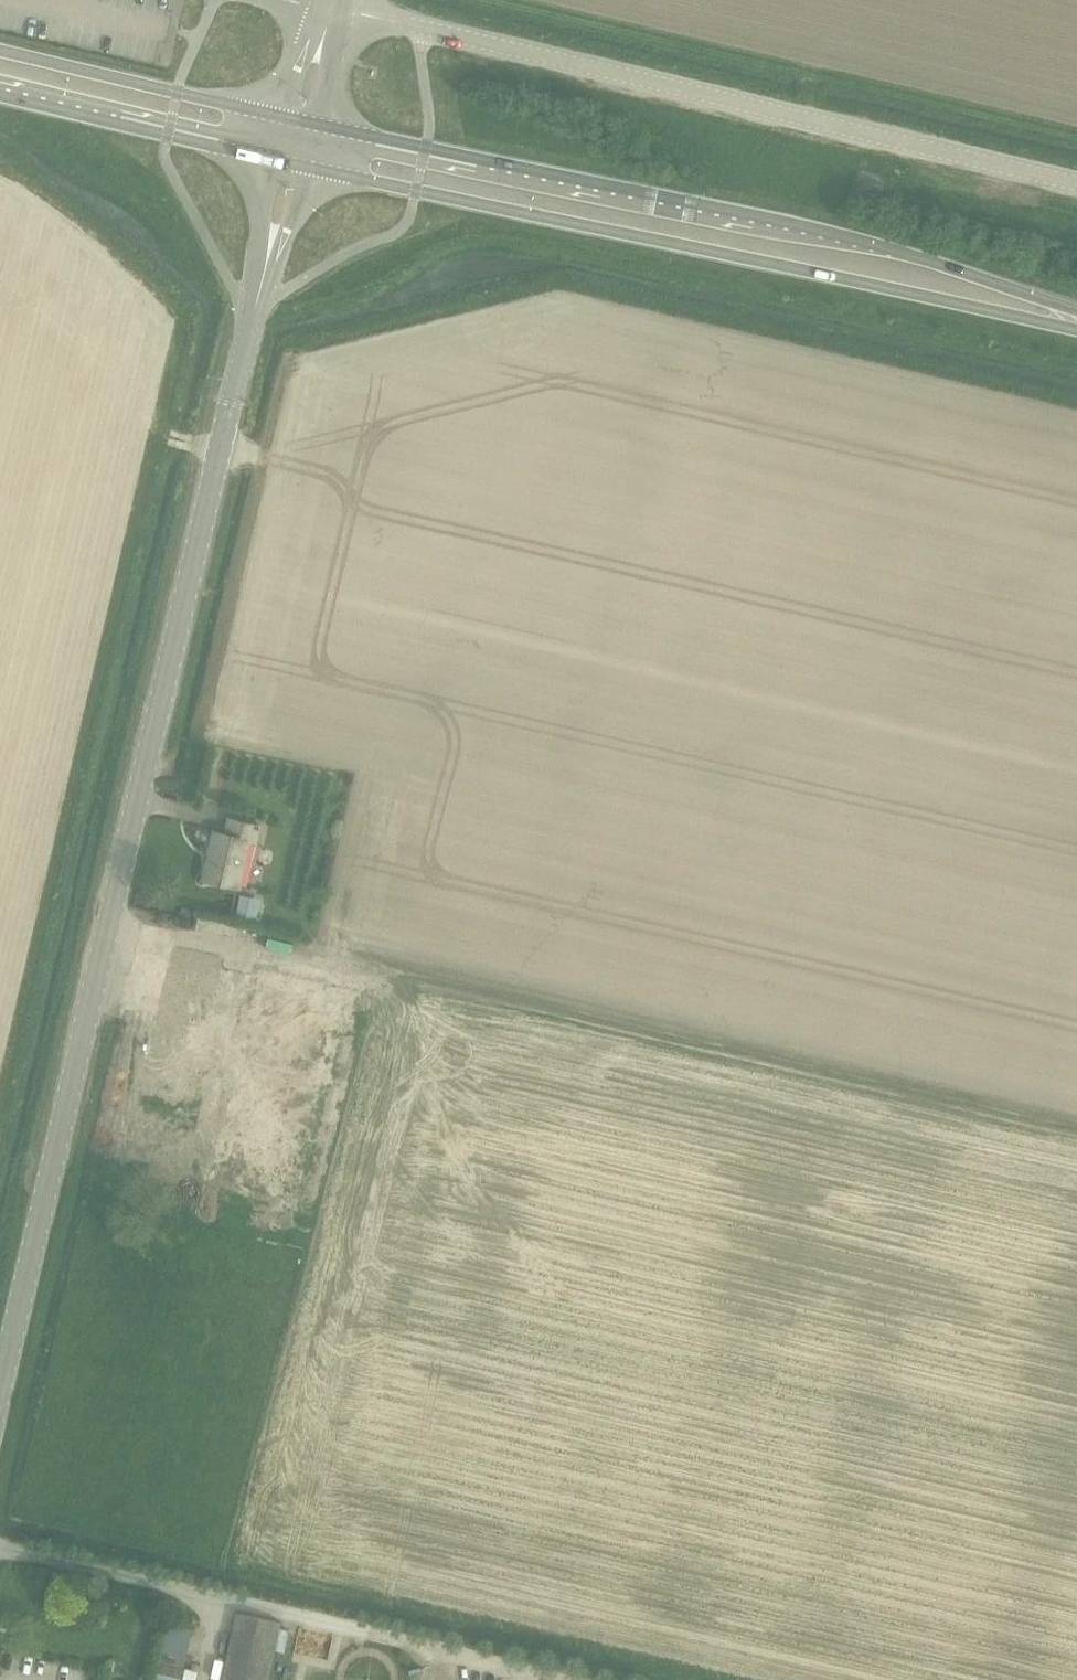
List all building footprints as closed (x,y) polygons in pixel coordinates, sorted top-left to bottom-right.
[(864,178),(860,191),(878,196),(881,183),(864,178)] [(256,841),(259,828),(231,821),(227,835),(216,833),(205,880),(239,887),(249,840),(256,841)] [(241,895),(237,916),(257,920),(261,899),(241,895)] [(158,1088),(150,1124),(199,1135),(211,1138),(224,1084),(187,1076),(183,1093),(158,1088)] [(282,1623),(237,1613),(222,1679),(269,1679),(282,1623)] [(167,1625),(162,1652),(187,1657),(193,1630),(167,1625)] [(159,1662),(155,1679),(182,1679),(185,1668),(159,1662)]
